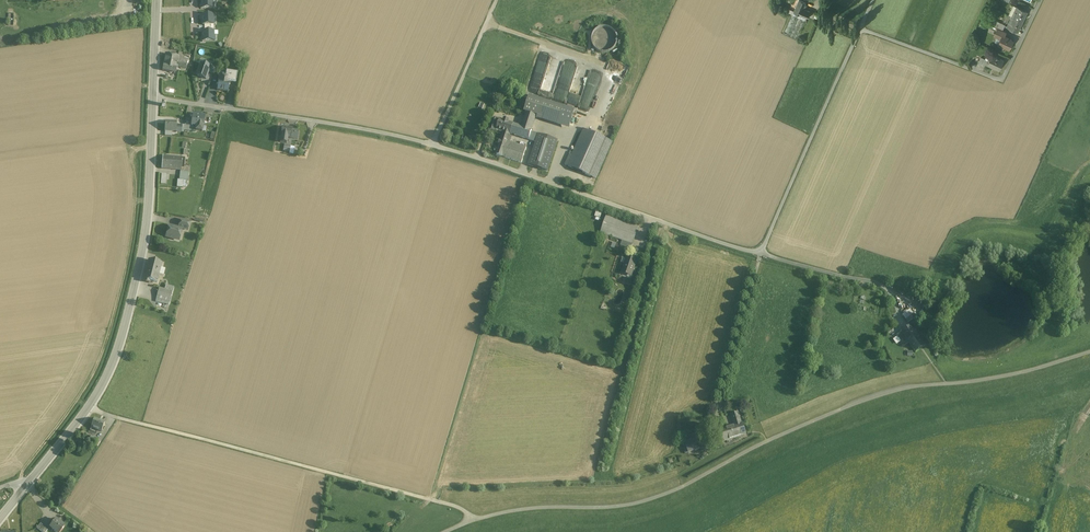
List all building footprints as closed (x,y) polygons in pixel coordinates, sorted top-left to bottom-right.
[(202,4),(201,5),(201,8),(214,8),(214,3),(213,2),(213,0),(202,0),(202,4)] [(802,0),(799,0),(794,11),(808,18),(811,11),(803,8),(806,2),(802,0)] [(1027,11),(1017,7),(1012,17),(1022,21),(1027,11)] [(808,18),(794,11),(793,14),(806,20),(808,18)] [(806,20),(793,14),(784,33),(798,39),(806,20)] [(214,15),(201,15),(201,18),(202,19),(202,25),(204,25),(213,24),(213,20),(214,19),(214,15)] [(1012,17),(1007,26),(1017,31),(1022,21),(1012,17)] [(600,49),(615,46),(610,26),(599,29),(601,39),(598,40),(600,49)] [(997,28),(995,34),(1002,37),(1003,38),(1004,36),(1006,32),(997,28)] [(213,31),(204,31),(203,31),(203,37),(202,38),(202,41),(215,41),(215,36),(214,35),(213,31)] [(1003,38),(1002,37),(999,44),(998,45),(1002,47),(1002,46),(1009,49),(1012,41),(1010,40),(1010,38),(1004,36),(1003,38)] [(556,43),(554,48),(575,54),(577,49),(556,43)] [(167,54),(165,65),(178,69),(178,67),(180,67),(179,69),(185,71),(189,60),(167,54)] [(1003,60),(991,55),(988,61),(987,64),(999,70),(1003,60)] [(196,76),(206,80),(211,67),(200,63),(196,76)] [(544,77),(543,74),(559,73),(559,68),(550,64),(548,64),(547,68),(547,70),(545,73),(533,73),(531,77),(531,79),(529,84),(532,85),(532,87),(539,86),(544,77)] [(165,65),(164,65),(162,70),(176,74),(178,69),(165,65)] [(224,75),(219,75),(219,80),(218,80),(217,90),(228,92),(230,80),(231,73),(231,74),(230,73),(229,72),(227,72),(225,72),(224,75)] [(609,84),(604,106),(610,108),(616,86),(609,84)] [(563,107),(529,96),(524,111),(558,122),(563,107)] [(584,121),(584,118),(583,115),(582,112),(579,110),(576,109),(572,110),(570,112),(568,115),(567,118),(568,121),(570,124),(573,126),(576,126),(579,126),(582,124),(584,121)] [(536,116),(526,113),(522,127),(531,130),(536,116)] [(205,116),(194,115),(192,125),(197,126),(197,131),(202,132),(203,127),(204,127),(205,116)] [(513,124),(495,118),(492,129),(497,131),(497,129),(504,131),(508,133),(509,129),(512,130),(513,124)] [(177,122),(165,122),(165,131),(172,131),(176,131),(180,131),(180,129),(180,128),(181,126),(177,126),(177,122)] [(522,127),(513,124),(512,130),(509,129),(508,133),(509,133),(529,139),(531,132),(532,130),(531,130),(522,127)] [(292,129),(282,128),(280,142),(287,143),(287,138),(298,139),(299,131),(292,130),(292,129)] [(551,133),(539,129),(537,134),(531,132),(529,139),(535,141),(529,159),(542,163),(551,133)] [(583,130),(572,154),(570,153),(565,165),(595,178),(612,142),(583,130)] [(526,147),(507,141),(509,133),(508,133),(504,131),(496,155),(521,163),(526,147)] [(182,158),(163,156),(162,168),(181,170),(182,158)] [(188,173),(180,172),(179,180),(184,180),(188,181),(188,173)] [(638,227),(606,216),(600,233),(632,244),(638,227)] [(190,222),(180,220),(178,228),(182,229),(188,231),(190,222)] [(177,229),(169,227),(166,237),(177,240),(179,234),(180,234),(181,233),(182,229),(178,228),(177,229)] [(635,262),(627,259),(623,272),(630,275),(635,262)] [(146,269),(160,273),(161,268),(163,264),(149,260),(146,269)] [(160,273),(146,269),(143,278),(144,278),(150,280),(157,282),(159,274),(160,273)] [(165,290),(159,288),(155,302),(169,306),(174,287),(166,285),(165,290)] [(934,295),(930,303),(934,305),(936,301),(938,297),(934,295)] [(910,310),(903,315),(906,319),(911,315),(913,314),(910,310)] [(911,327),(898,336),(902,341),(902,342),(901,343),(901,344),(902,346),(903,346),(904,345),(904,346),(909,343),(918,336),(911,327)] [(925,345),(918,336),(909,343),(915,352),(925,345)] [(734,426),(719,430),(723,442),(746,435),(742,423),(741,423),(738,413),(731,415),(734,426)] [(105,423),(94,419),(91,428),(101,432),(105,423)] [(98,439),(91,436),(88,442),(94,445),(98,439)] [(701,437),(685,441),(688,452),(704,447),(701,437)] [(56,519),(50,527),(56,531),(61,531),(65,527),(56,519)] [(40,523),(37,528),(41,531),(42,531),(45,527),(40,523)]
